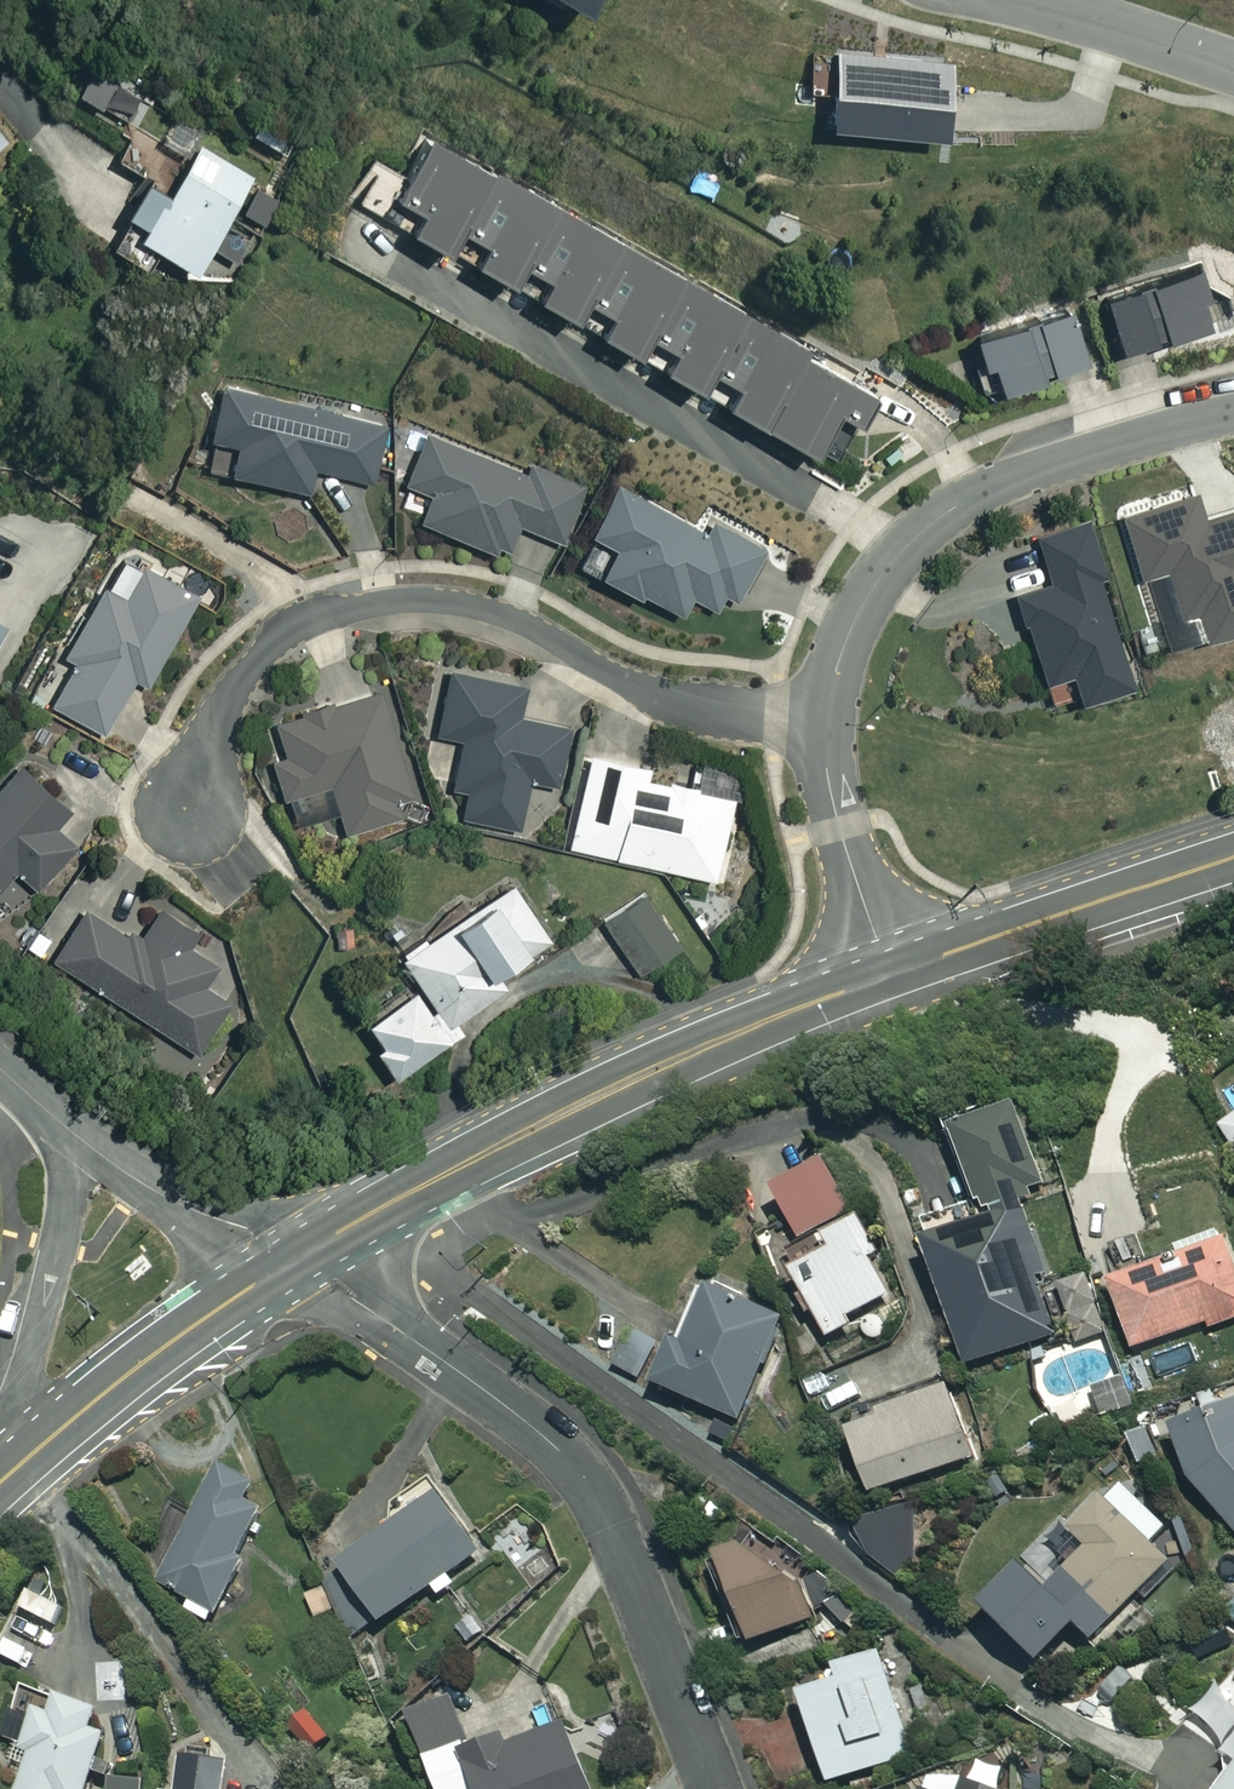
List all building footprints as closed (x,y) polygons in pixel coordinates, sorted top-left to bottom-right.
[(820,119),(938,130),(945,58),(827,47),(820,119)] [(156,91),(91,59),(74,93),(139,126),(156,91)] [(187,270),(201,248),(231,268),(255,231),(225,211),(249,174),(198,141),(205,130),(179,113),(160,142),(141,130),(120,161),(144,177),(101,243),(143,270),(157,250),(187,270)] [(0,130),(0,151),(10,141),(0,130)] [(724,386),(716,400),(828,462),(867,392),(796,353),(802,342),(428,133),(391,200),(410,211),(402,225),(442,247),(452,230),(472,241),(462,258),(504,282),(514,264),(537,277),(527,295),(570,318),(578,305),(602,318),(594,332),(629,351),(637,337),(661,351),(653,365),(696,389),(704,375),(724,386)] [(1207,293),(1200,266),(1098,296),(1114,350),(1201,324),(1193,297),(1207,293)] [(1081,358),(1064,306),(967,339),(977,367),(984,364),(992,388),(1081,358)] [(382,425),(219,387),(207,438),(232,444),(226,472),(304,491),(309,468),(369,482),(382,425)] [(524,473),(425,434),(405,485),(429,494),(418,522),(502,555),(514,524),(560,542),(582,486),(527,465),(524,473)] [(705,535),(614,485),(572,562),(634,596),(637,592),(678,614),(688,596),(724,616),(761,548),(713,522),(705,535)] [(1194,496),(1119,517),(1137,580),(1163,572),(1177,620),(1191,616),(1198,640),(1233,629),(1233,512),(1201,521),(1194,496)] [(1087,522),(1032,537),(1044,581),(1011,590),(1045,712),(1133,688),(1087,522)] [(192,594),(141,567),(123,599),(101,587),(63,656),(74,661),(50,706),(100,733),(130,678),(143,685),(192,594)] [(521,686),(445,671),(432,736),(459,742),(450,789),(464,791),(458,818),(515,829),(525,780),(554,786),(565,727),(515,717),(521,686)] [(409,794),(380,691),(272,721),(282,756),(270,759),(282,800),(329,787),(342,833),(399,817),(393,799),(409,794)] [(648,768),(588,754),(567,847),(713,879),(731,797),(646,778),(648,768)] [(19,767),(0,787),(0,888),(15,871),(36,890),(74,848),(52,828),(67,810),(19,767)] [(547,939),(510,883),(400,955),(419,985),(358,1025),(392,1077),(459,1032),(452,1020),(504,986),(496,972),(547,939)] [(676,948),(639,894),(600,920),(637,974),(676,948)] [(730,901),(694,897),(692,914),(707,939),(725,942),(730,901)] [(134,944),(83,911),(52,960),(196,1054),(228,1005),(199,986),(212,966),(183,946),(192,932),(157,909),(134,944)] [(945,1131),(979,1226),(922,1246),(965,1367),(1051,1336),(1009,1216),(1048,1202),(1015,1107),(945,1131)] [(1220,1128),(1233,1150),(1233,1119),(1220,1128)] [(868,1261),(875,1257),(823,1166),(773,1195),(801,1245),(814,1237),(825,1255),(790,1275),(827,1341),(856,1325),(852,1317),(889,1296),(868,1261)] [(1227,1243),(1105,1283),(1115,1313),(1099,1318),(1112,1358),(1233,1317),(1233,1265),(1227,1243)] [(781,1321),(705,1290),(681,1350),(667,1344),(649,1386),(739,1423),(781,1321)] [(973,1459),(948,1389),(842,1428),(868,1498),(973,1459)] [(1174,1431),(1186,1483),(1233,1535),(1233,1407),(1174,1431)] [(191,1612),(209,1622),(272,1506),(216,1476),(160,1579),(198,1600),(191,1612)] [(1163,1529),(1111,1481),(1065,1532),(1084,1550),(1038,1599),(1088,1646),(1165,1562),(1147,1545),(1163,1529)] [(485,1550),(441,1488),(340,1561),(384,1621),(434,1585),(441,1595),(457,1584),(451,1574),(485,1550)] [(773,1584),(756,1543),(712,1561),(746,1646),(809,1621),(791,1577),(773,1584)] [(326,1585),(303,1593),(312,1619),(335,1611),(326,1585)] [(914,1757),(879,1653),(831,1669),(836,1683),(796,1697),(827,1786),(914,1757)] [(1233,1671),(1210,1704),(1233,1721),(1233,1672),(1233,1671)] [(26,1677),(4,1738),(33,1749),(18,1788),(89,1788),(110,1731),(95,1726),(103,1705),(26,1677)] [(434,1759),(445,1788),(595,1788),(569,1720),(515,1740),(511,1729),(434,1759)] [(1221,1754),(1233,1762),(1214,1788),(1233,1788),(1233,1736),(1221,1754)] [(183,1750),(178,1788),(231,1788),(235,1758),(183,1750)] [(921,1781),(918,1788),(993,1788),(921,1781)]
